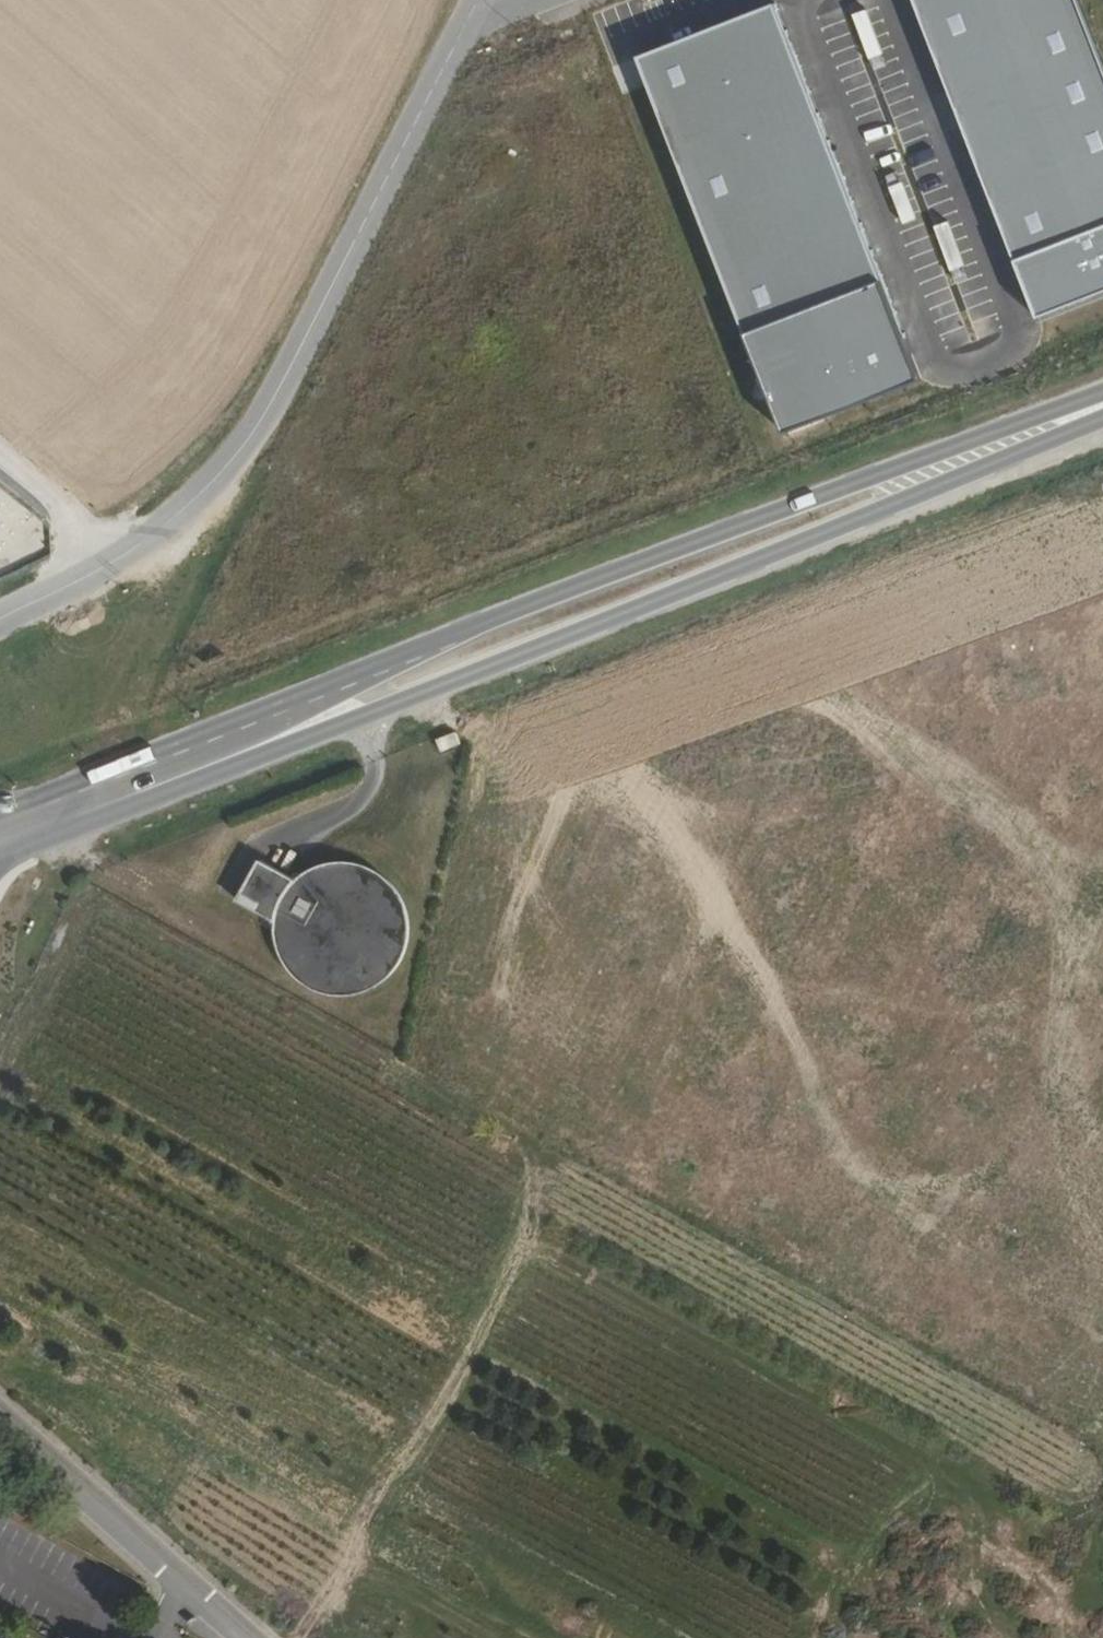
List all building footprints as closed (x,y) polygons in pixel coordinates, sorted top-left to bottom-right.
[(1042,318),(1102,294),(1102,69),(1076,0),(918,0),(1042,318)] [(774,6),(637,59),(783,432),(920,379),(774,6)] [(461,745),(455,731),(435,739),(440,753),(461,745)] [(296,881),(258,862),(235,903),(273,924),(274,948),(280,965),(288,976),(297,984),(306,991),(318,996),(329,999),(350,999),(364,995),(378,988),(396,972),(403,958),(409,936),(407,914),(398,893),(385,879),(368,868),(348,863),(336,863),(317,867),(300,877),(296,881)]
